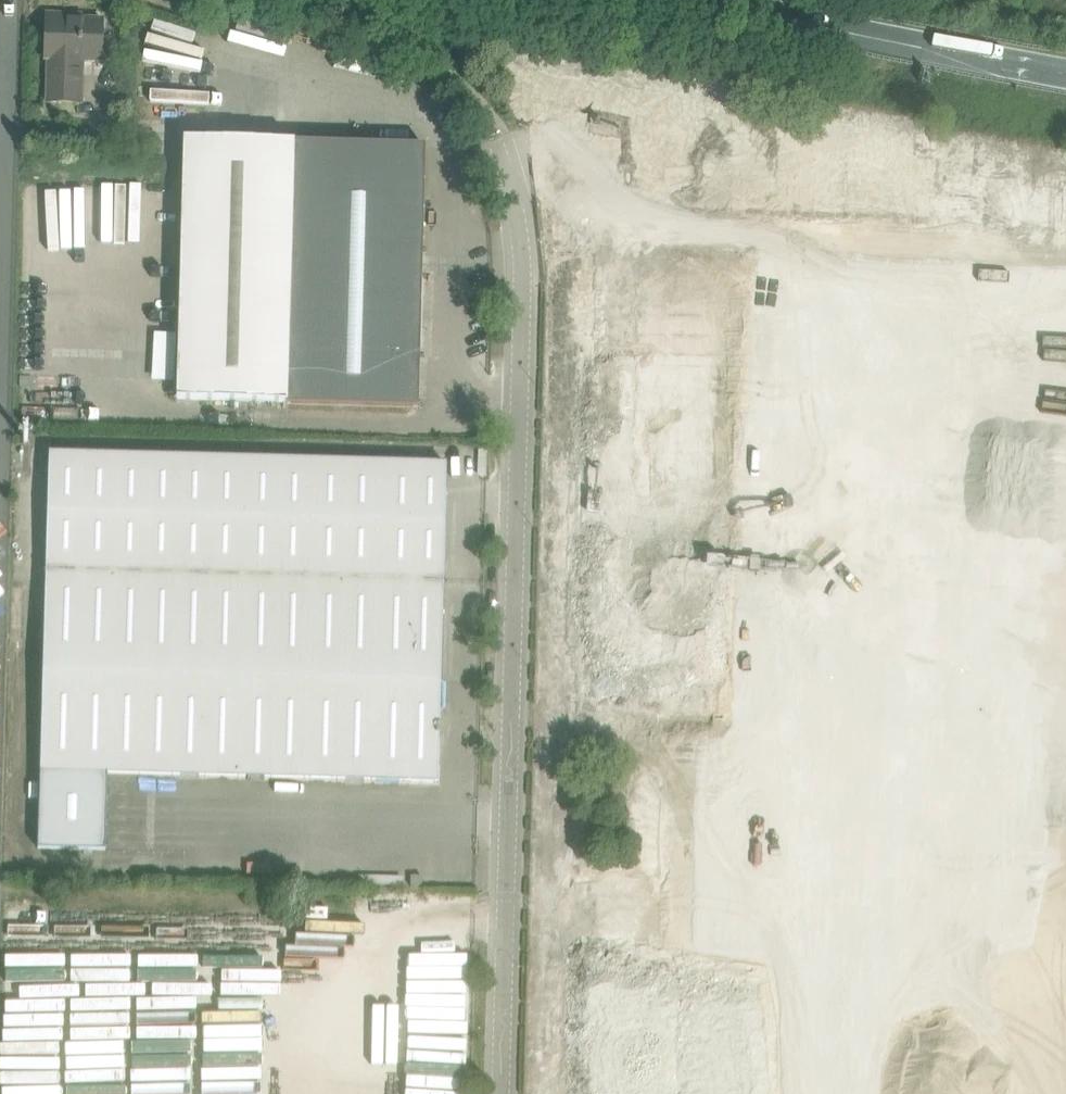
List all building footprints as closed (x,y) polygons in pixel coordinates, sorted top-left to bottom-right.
[(47,14),(46,60),(48,60),(47,103),(82,104),(83,61),(101,61),(102,20),(69,19),(69,15),(47,14)] [(186,139),(179,332),(177,399),(287,403),(287,404),(418,408),(425,146),(186,139)] [(113,184),(72,190),(73,198),(87,196),(89,208),(116,204),(113,184)] [(130,259),(132,211),(120,210),(118,238),(90,236),(89,243),(120,245),(120,259),(130,259)] [(1059,427),(1065,427),(1065,234),(1050,234),(1052,390),(1059,390),(1059,427)] [(447,464),(425,463),(48,453),(38,849),(105,850),(107,774),(438,782),(439,736),(440,736),(441,726),(434,726),(435,710),(443,710),(444,683),(440,683),(447,464)] [(1065,506),(1065,473),(1057,472),(1056,506),(1065,506)] [(422,887),(422,876),(411,876),(411,887),(422,887)] [(71,1093),(315,1093),(316,1056),(72,1049),(71,1093)]
